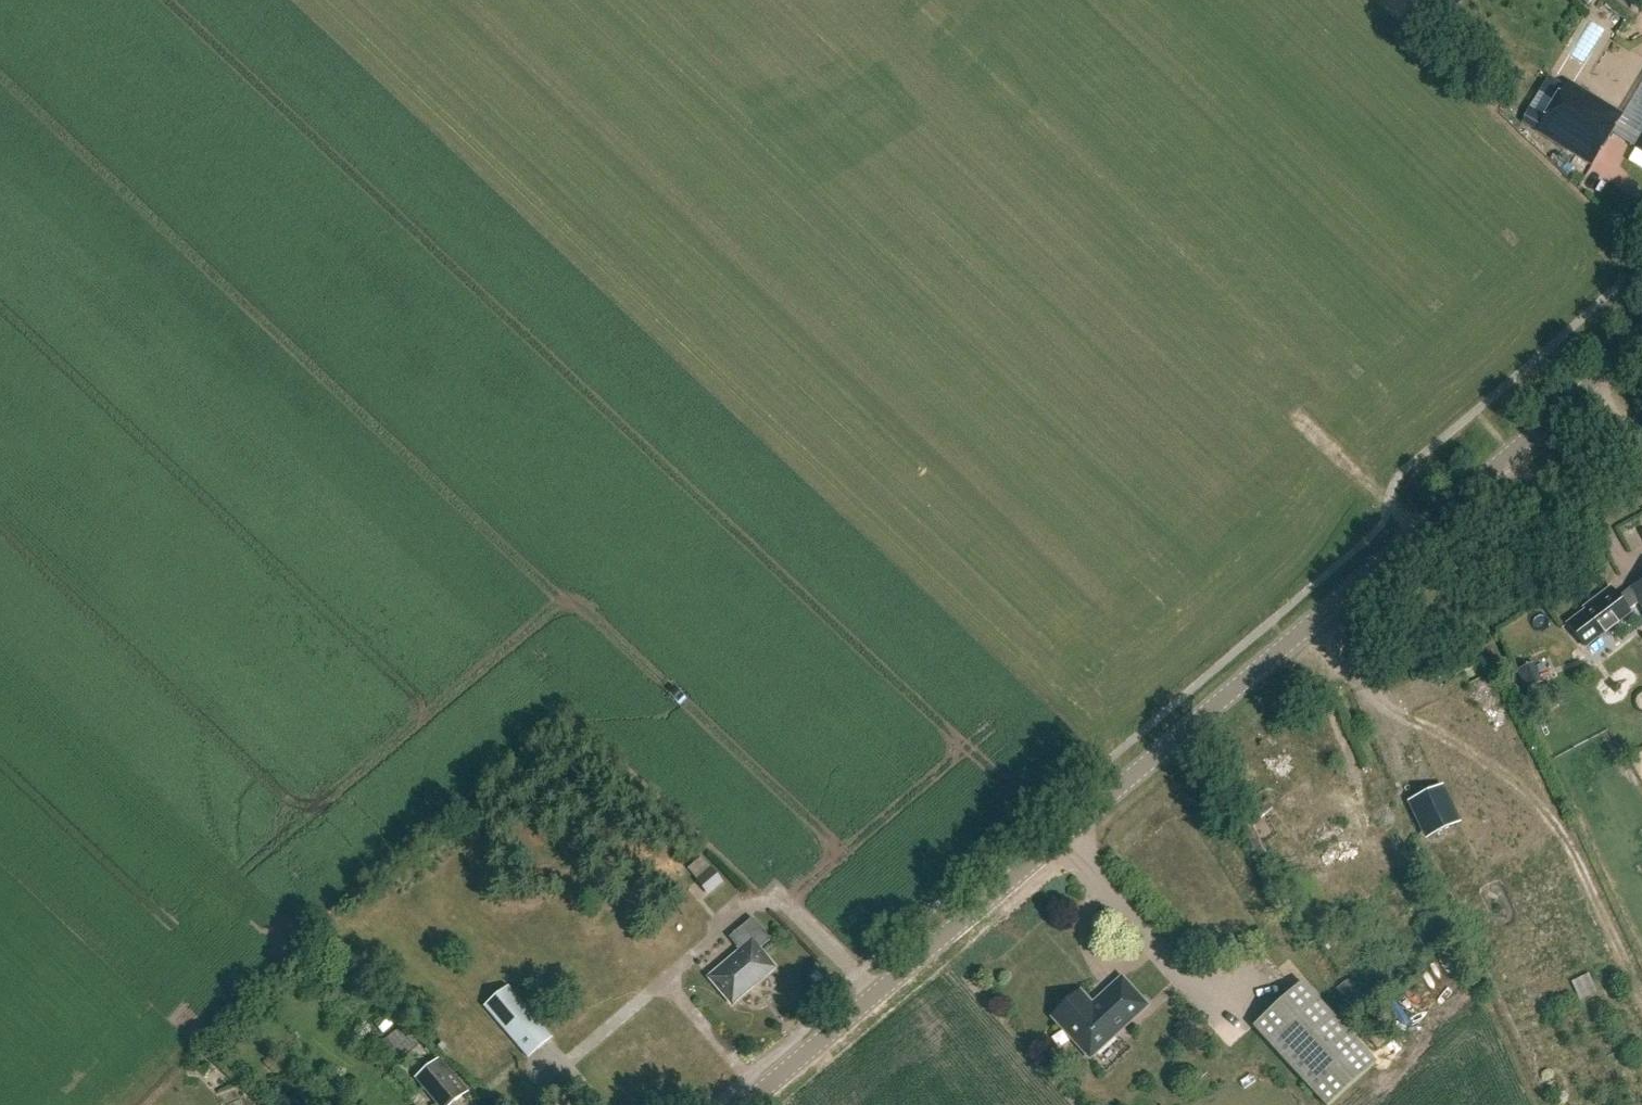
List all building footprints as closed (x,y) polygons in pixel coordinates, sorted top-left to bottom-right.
[(1590,87),(1554,142),(1604,174),(1625,142),(1640,120),(1626,111),(1590,87)] [(1627,162),(1641,171),(1641,138),(1627,162)] [(1630,587),(1631,589),(1630,591),(1619,599),(1610,588),(1587,606),(1590,609),(1566,627),(1583,650),(1630,614),(1630,610),(1638,604),(1641,611),(1641,581),(1630,587)] [(1514,753),(1524,747),(1514,730),(1504,736),(1514,753)] [(1460,824),(1443,785),(1406,802),(1424,840),(1460,824)] [(769,936),(750,914),(726,935),(738,948),(707,975),(731,1002),(774,965),(757,946),(769,936)] [(1577,982),(1584,996),(1598,990),(1591,975),(1577,982)] [(1152,1005),(1127,977),(1104,998),(1106,1000),(1100,1006),(1085,991),(1062,1012),(1061,1020),(1095,1057),(1152,1005)] [(1352,977),(1334,989),(1349,1010),(1366,999),(1352,977)] [(1308,981),(1259,1025),(1331,1104),(1336,1104),(1382,1063),(1308,981)] [(553,1038),(508,986),(482,1009),(527,1060),(553,1038)] [(439,1058),(413,1079),(434,1104),(451,1104),(466,1092),(439,1058)]
